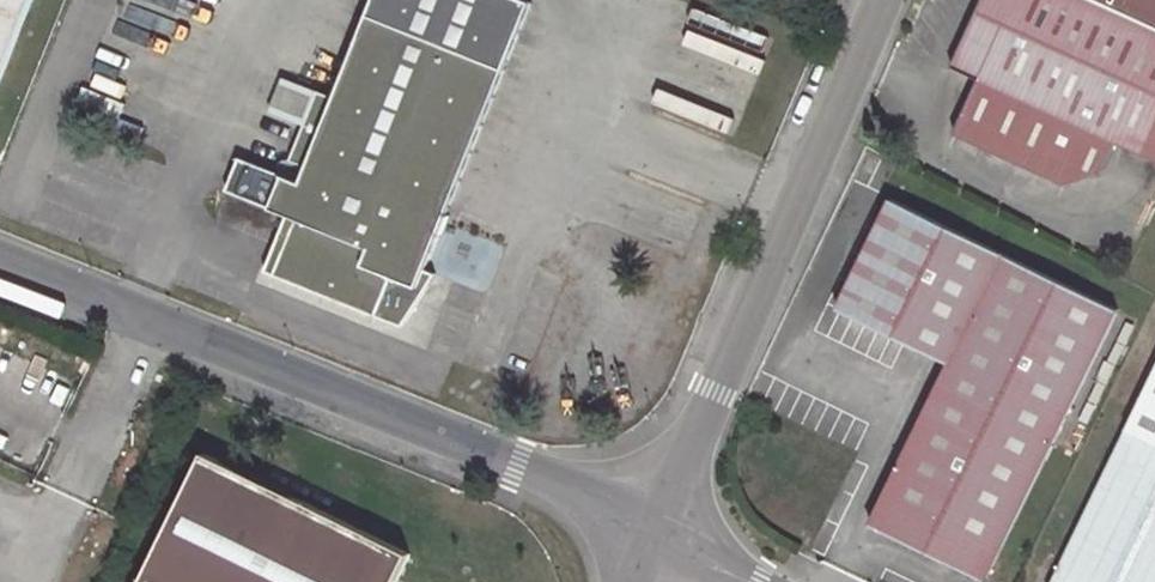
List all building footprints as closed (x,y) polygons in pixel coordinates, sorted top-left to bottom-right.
[(33,0),(0,0),(0,83),(33,0)] [(522,0),(378,0),(338,100),(319,92),(291,161),(310,169),(304,184),(242,159),(228,192),(289,217),(266,273),(404,329),(438,276),(427,271),(534,5),(522,0)] [(952,66),(1143,153),(1154,127),(1154,28),(1094,0),(983,0),(952,66)] [(1154,28),(1154,0),(1094,0),(1154,28)] [(1117,312),(891,200),(844,297),(838,308),(948,365),(870,525),(985,581),(1117,312)] [(1125,430),(1051,581),(1154,581),(1154,370),(1125,430)] [(143,581),(398,581),(412,554),(206,452),(143,581)]
